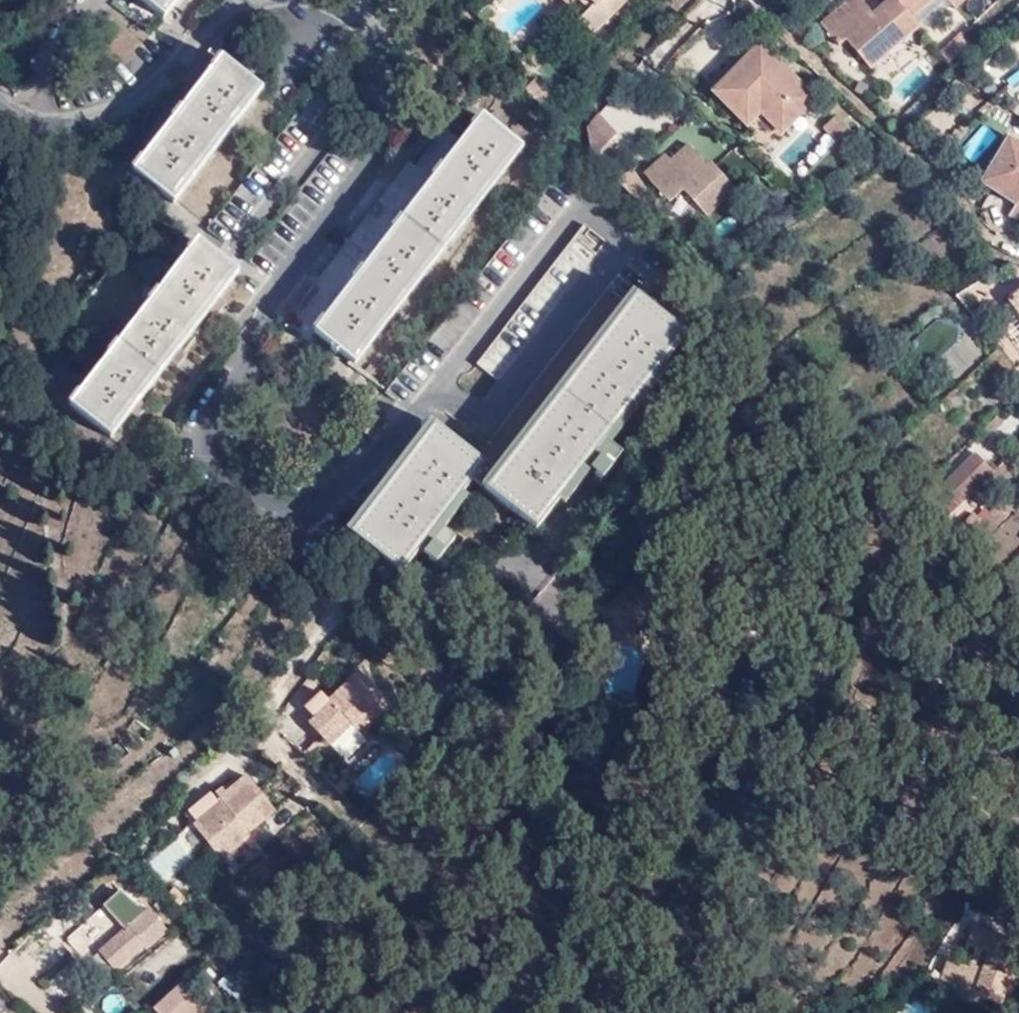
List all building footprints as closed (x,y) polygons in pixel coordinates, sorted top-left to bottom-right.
[(179,0),(138,0),(163,21),(179,0)] [(568,13),(578,2),(591,13),(583,23),(599,36),(630,0),(554,0),(568,13)] [(870,65),(918,24),(916,21),(914,19),(911,16),(910,14),(898,0),(887,0),(873,12),(862,0),(850,0),(824,23),(841,42),(847,38),(870,65)] [(910,14),(911,16),(930,0),(898,0),(910,14)] [(702,84),(713,95),(766,49),(755,36),(702,84)] [(766,49),(713,95),(741,124),(756,110),(774,130),(810,98),(766,49)] [(173,209),(265,93),(223,61),(131,176),(173,209)] [(290,314),(354,366),(524,149),(481,117),(460,143),(437,127),(290,314)] [(595,119),(578,139),(597,159),(614,140),(595,119)] [(857,142),(840,122),(831,129),(840,142),(820,159),(829,168),(857,142)] [(597,159),(578,139),(593,162),(597,159)] [(991,190),(1015,206),(1007,218),(1018,226),(1018,150),(1008,143),(995,164),(1005,170),(991,190)] [(671,166),(649,185),(667,205),(680,192),(704,218),(733,193),(709,165),(705,169),(687,149),(671,166)] [(642,177),(649,185),(671,166),(663,157),(642,177)] [(259,160),(209,220),(228,236),(279,176),(259,160)] [(982,185),(991,190),(1005,170),(995,164),(982,185)] [(498,382),(609,240),(588,224),(478,366),(498,382)] [(109,439),(240,274),(201,243),(68,407),(109,439)] [(483,494),(534,534),(562,499),(582,471),(600,484),(619,458),(602,446),(686,339),(633,299),(627,307),(613,296),(622,285),(616,279),(486,449),(506,464),(495,478),(483,494)] [(1011,310),(1018,320),(1018,292),(1005,302),(1011,310)] [(357,428),(364,432),(372,417),(365,413),(357,428)] [(372,417),(364,432),(374,437),(381,422),(372,417)] [(346,536),(354,542),(399,576),(416,554),(434,567),(453,542),(436,529),(470,484),(483,468),(433,427),(346,536)] [(941,497),(953,511),(989,475),(976,462),(945,494),(941,497)] [(495,478),(483,468),(470,484),(483,494),(495,478)] [(946,519),(953,511),(941,497),(945,494),(937,484),(924,496),(946,519)] [(991,530),(1006,511),(994,502),(979,521),(991,530)] [(357,734),(388,706),(360,673),(328,701),(332,704),(309,724),(327,746),(351,726),(357,734)] [(413,746),(402,736),(392,742),(407,757),(413,746)] [(194,828),(205,843),(221,863),(275,814),(247,779),(227,796),(220,801),(222,806),(194,828)] [(334,788),(342,795),(347,788),(340,781),(334,788)] [(220,801),(227,796),(222,791),(216,796),(220,801)] [(190,855),(205,843),(194,828),(178,840),(190,855)] [(123,922),(138,904),(114,885),(99,903),(123,922)] [(170,945),(160,933),(145,943),(136,927),(99,954),(115,977),(150,951),(154,955),(170,945)] [(971,952),(978,930),(970,927),(962,949),(971,952)] [(978,930),(971,952),(966,965),(957,962),(945,999),(969,1007),(973,999),(997,1007),(999,1000),(1009,1002),(1018,971),(1018,949),(1016,948),(1017,943),(978,930)] [(147,982),(188,952),(179,939),(137,969),(147,982)] [(934,995),(945,999),(957,962),(947,959),(934,995)] [(199,986),(173,1005),(179,1012),(199,1012),(212,1003),(199,986)]
